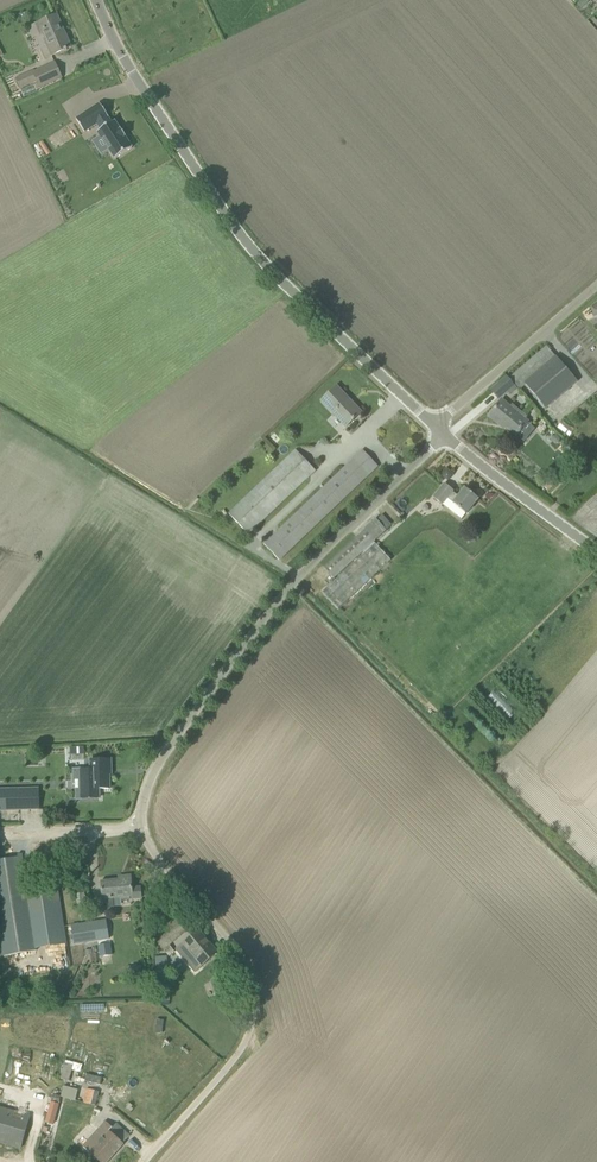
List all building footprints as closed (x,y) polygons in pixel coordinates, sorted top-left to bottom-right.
[(581,8),(588,2),(586,0),(582,0),(577,4),(581,8)] [(43,35),(52,56),(71,48),(57,16),(28,29),(33,40),(43,35)] [(38,82),(38,84),(40,88),(62,78),(55,63),(34,73),(33,71),(14,79),(19,91),(38,82)] [(101,131),(98,133),(115,159),(132,148),(125,137),(126,137),(121,130),(121,131),(115,122),(112,124),(108,118),(108,117),(100,104),(76,120),(85,133),(97,125),(101,131)] [(35,129),(42,147),(47,145),(58,171),(74,165),(55,121),(35,129)] [(577,382),(547,346),(510,378),(521,391),(527,386),(546,408),(577,382)] [(491,391),(492,392),(498,399),(515,386),(507,377),(491,391)] [(337,387),(320,403),(337,420),(338,419),(346,428),(362,413),(337,387)] [(528,422),(502,400),(489,416),(500,426),(502,424),(516,436),(528,422)] [(248,535),(315,471),(296,450),(229,514),(248,535)] [(361,483),(346,467),(264,545),(279,561),(361,483)] [(466,514),(478,499),(466,489),(459,497),(453,492),(453,491),(445,484),(434,498),(442,505),(447,499),(466,514)] [(365,529),(339,554),(324,568),(334,579),(362,554),(363,554),(377,541),(365,529)] [(494,690),(486,699),(509,719),(517,709),(494,690)] [(100,798),(99,789),(110,789),(109,770),(112,770),(111,760),(90,761),(91,779),(80,779),(81,799),(100,798)] [(35,811),(35,812),(40,811),(40,789),(0,790),(0,811),(35,811)] [(0,861),(0,932),(4,956),(37,951),(21,854),(17,855),(18,858),(0,861)] [(122,880),(101,882),(103,899),(104,911),(114,910),(113,898),(115,898),(132,897),(132,899),(142,898),(141,887),(132,888),(131,876),(121,876),(122,880)] [(105,921),(96,922),(71,926),(74,945),(109,939),(106,920),(105,921)] [(165,928),(153,938),(163,950),(164,949),(170,944),(175,940),(165,928)] [(196,972),(217,954),(199,931),(184,944),(177,950),(196,972)] [(111,944),(98,946),(99,957),(112,955),(111,944)] [(164,949),(169,956),(176,950),(170,944),(164,949)] [(232,995),(225,976),(212,980),(218,1000),(232,995)] [(64,1060),(59,1079),(69,1082),(74,1063),(64,1060)] [(85,1081),(99,1084),(100,1077),(86,1075),(85,1081)] [(62,1086),(59,1097),(75,1101),(77,1089),(62,1086)] [(86,1089),(82,1103),(95,1106),(99,1092),(86,1089)] [(30,1117),(30,1116),(0,1108),(0,1143),(21,1149),(30,1117)] [(112,1128),(105,1122),(93,1136),(83,1147),(99,1161),(108,1161),(124,1145),(123,1144),(130,1136),(116,1124),(112,1128)]
